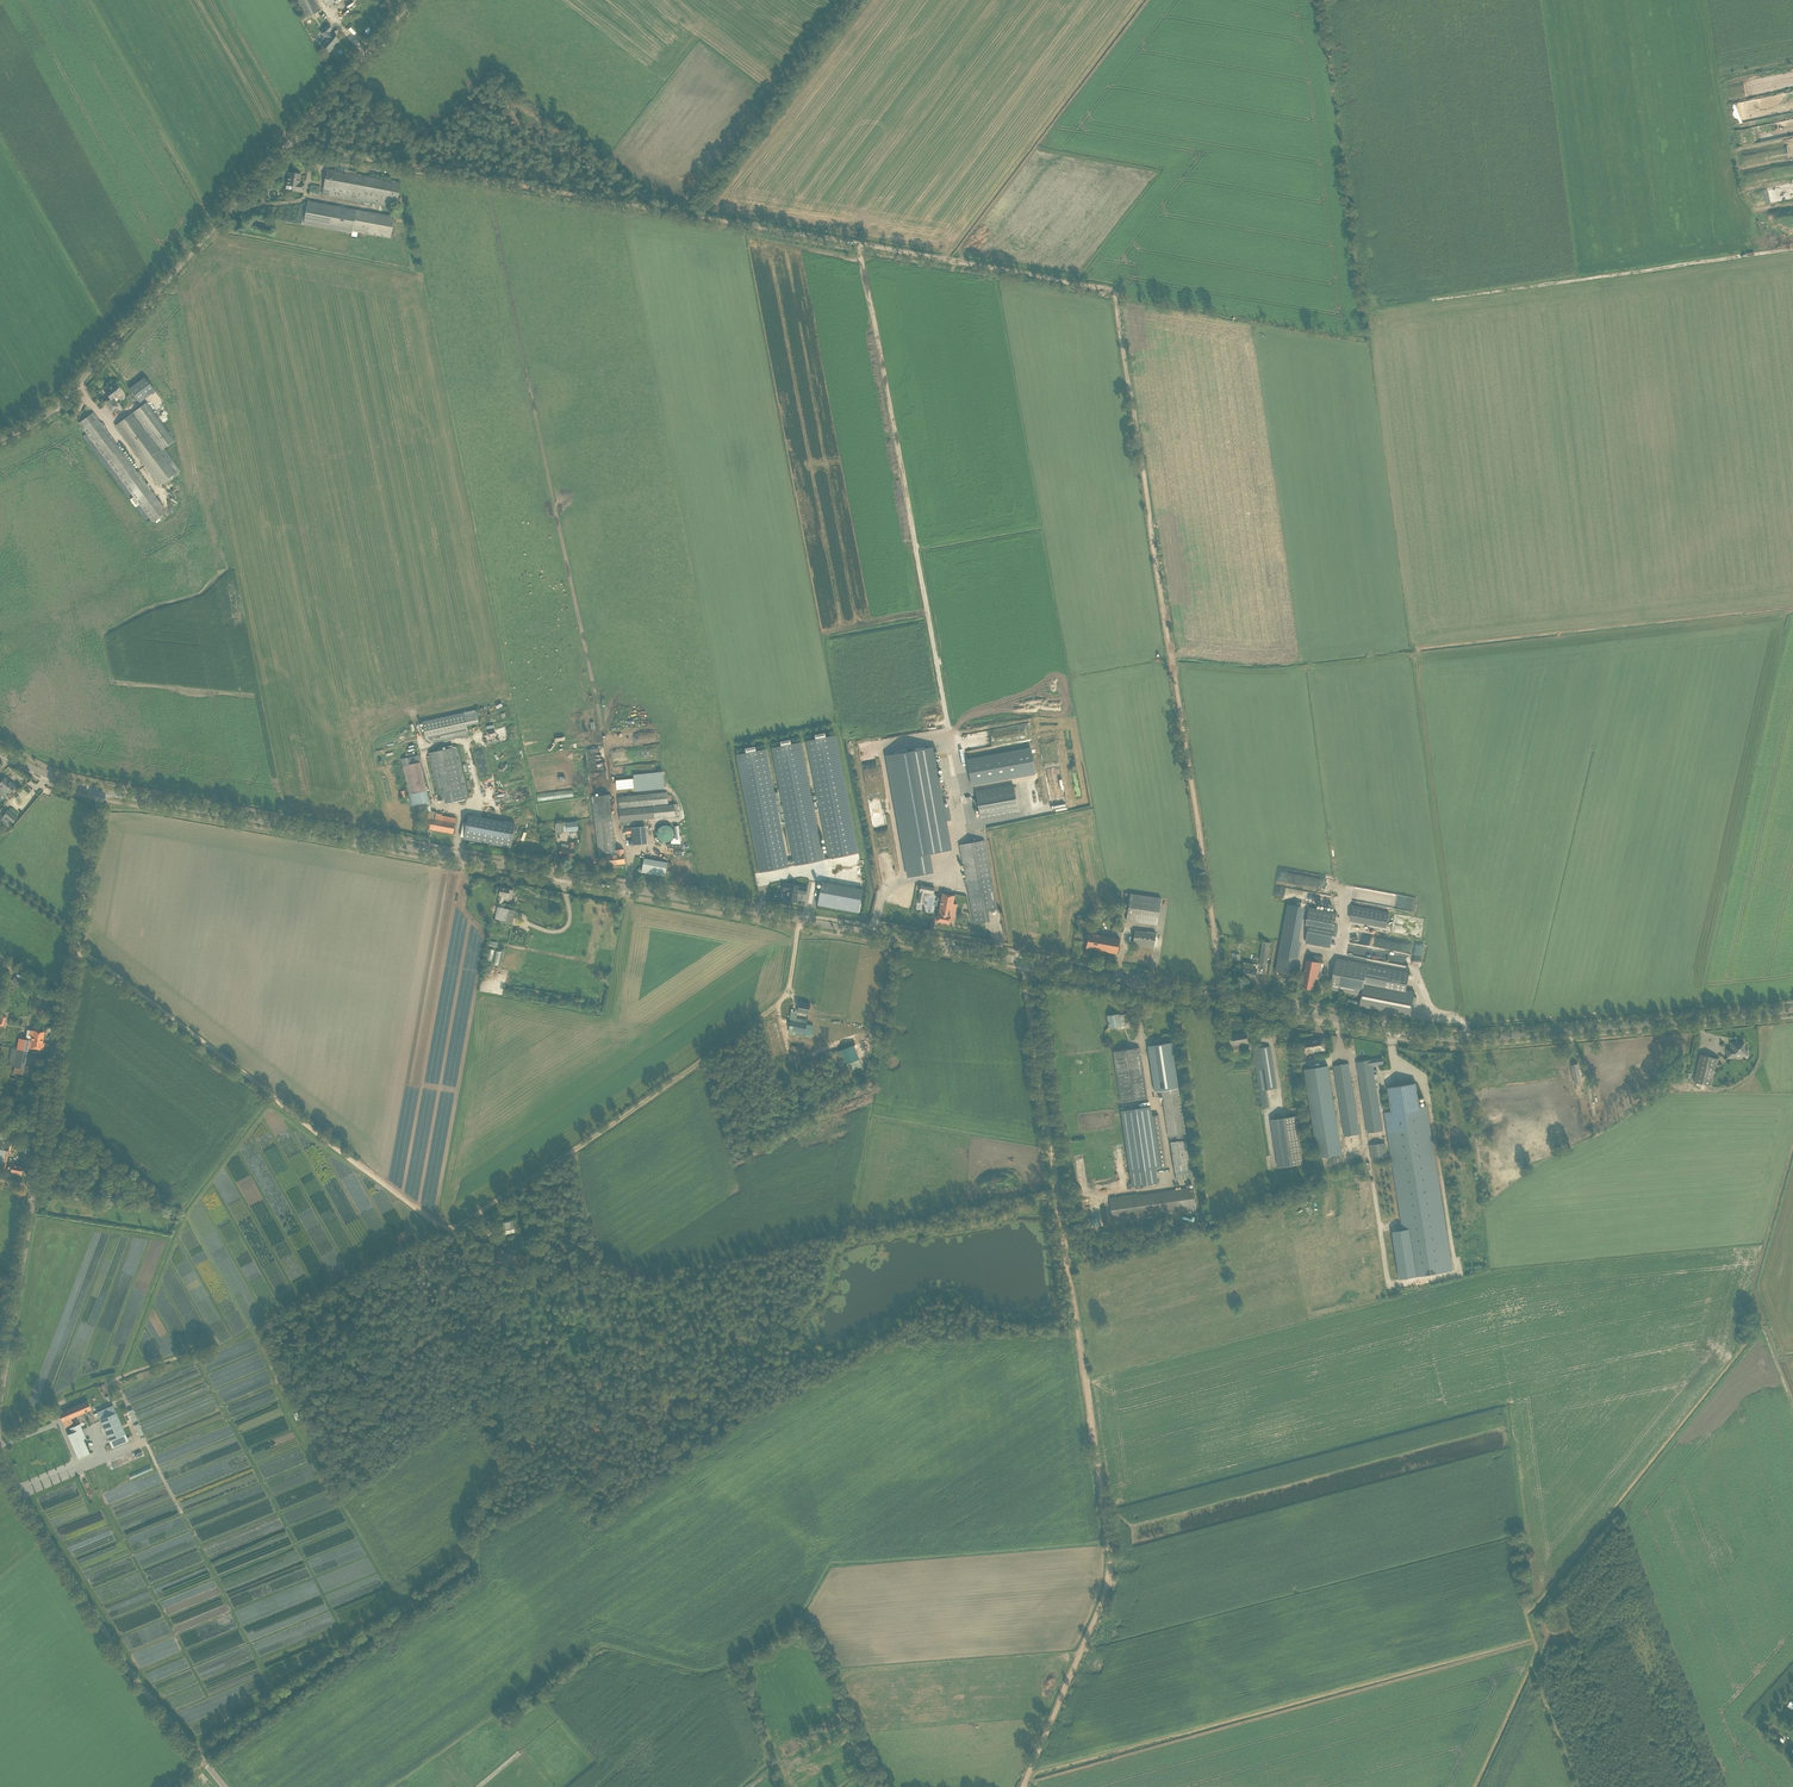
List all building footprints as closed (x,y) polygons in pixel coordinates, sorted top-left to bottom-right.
[(319,10),(314,0),(294,0),(304,18),(319,10)] [(318,43),(329,53),(333,48),(332,47),(338,40),(329,32),(331,29),(327,26),(321,33),(323,36),(318,43)] [(328,195),(396,207),(400,183),(327,169),(323,189),(329,190),(328,195)] [(298,185),(300,175),(288,172),(286,185),(292,186),(292,190),(303,192),(304,186),(298,185)] [(352,231),(390,238),(394,216),(307,201),(303,225),(352,234),(352,231)] [(144,377),(127,388),(137,402),(154,391),(144,377)] [(112,399),(121,392),(115,384),(111,387),(110,386),(104,391),(108,397),(103,401),(111,412),(118,406),(112,399)] [(133,412),(161,451),(174,440),(146,402),(133,412)] [(115,426),(159,485),(180,470),(173,461),(170,463),(161,451),(133,412),(115,426)] [(82,428),(151,520),(164,511),(161,507),(163,505),(96,418),(93,413),(79,423),(82,428)] [(426,737),(467,728),(464,712),(422,721),(426,737)] [(815,739),(806,741),(828,853),(823,854),(824,860),(829,859),(852,854),(858,853),(835,735),(829,737),(825,737),(815,739)] [(742,754),(736,755),(759,873),(789,867),(788,867),(794,865),(794,866),(818,861),(824,860),(823,854),(801,742),(794,743),(791,744),(781,746),(771,748),(793,860),(788,861),(766,749),(756,751),(746,753),(742,754)] [(429,753),(439,800),(464,794),(453,748),(442,750),(441,747),(437,748),(437,751),(429,753)] [(943,808),(932,747),(886,755),(908,877),(932,873),(929,854),(951,850),(945,821),(951,820),(949,807),(943,808)] [(962,763),(966,787),(1017,778),(1012,754),(962,763)] [(430,806),(427,790),(418,755),(401,759),(411,806),(417,804),(419,812),(428,810),(428,806),(430,806)] [(5,777),(0,782),(0,789),(1,788),(9,794),(16,786),(5,777)] [(634,778),(615,779),(615,788),(634,788),(634,778)] [(975,792),(980,819),(1018,812),(1013,785),(975,792)] [(618,797),(619,810),(668,804),(667,792),(655,793),(633,795),(618,797)] [(643,820),(642,810),(674,806),(674,804),(668,804),(619,810),(621,822),(643,820)] [(7,820),(12,824),(17,818),(8,810),(3,817),(6,820),(7,821),(7,820)] [(428,813),(425,828),(453,833),(456,818),(441,816),(442,814),(436,814),(436,815),(428,813)] [(510,847),(515,824),(468,815),(464,839),(510,847)] [(555,823),(556,833),(578,831),(577,821),(555,823)] [(666,824),(664,825),(663,825),(662,825),(660,826),(659,827),(658,828),(658,830),(657,831),(657,832),(657,834),(657,835),(658,837),(658,838),(659,839),(660,840),(661,841),(662,841),(664,842),(665,842),(667,842),(668,842),(669,841),(671,841),(672,840),(673,839),(674,837),(674,836),(674,835),(675,833),(675,832),(674,831),(674,830),(673,829),(673,828),(672,827),(671,826),(670,825),(669,825),(668,825),(667,825),(666,824)] [(996,909),(991,877),(984,840),(960,844),(966,879),(963,879),(964,884),(966,884),(972,913),(996,909)] [(573,849),(574,843),(569,842),(568,848),(561,847),(559,855),(571,858),(573,849)] [(612,850),(600,852),(600,857),(606,856),(607,865),(625,863),(624,857),(623,849),(616,850),(617,855),(613,856),(612,850)] [(664,876),(667,862),(644,857),(641,872),(664,876)] [(858,913),(863,889),(821,882),(817,905),(858,913)] [(789,885),(784,884),(783,890),(788,891),(786,901),(787,901),(787,902),(790,903),(791,902),(797,903),(798,893),(806,894),(807,888),(800,887),(800,886),(789,884),(789,885)] [(924,897),(926,885),(921,884),(919,896),(918,902),(923,902),(924,897)] [(498,892),(498,894),(499,895),(498,900),(503,901),(504,895),(508,896),(507,899),(512,899),(512,896),(513,890),(510,889),(501,887),(500,892),(498,892)] [(950,917),(953,897),(954,895),(942,893),(938,915),(937,921),(949,923),(950,917)] [(1126,920),(1157,925),(1161,898),(1130,893),(1126,920)] [(497,907),(495,921),(511,924),(514,910),(511,910),(512,906),(502,904),(500,906),(499,907),(497,907)] [(1286,904),(1276,971),(1295,974),(1300,940),(1305,906),(1286,904)] [(1353,905),(1350,921),(1386,928),(1389,912),(1353,905)] [(1309,925),(1306,942),(1330,946),(1337,912),(1309,907),(1306,925),(1309,925)] [(1133,945),(1154,948),(1156,934),(1135,930),(1133,945)] [(1088,933),(1087,942),(1086,948),(1117,954),(1119,939),(1098,935),(1094,934),(1088,933)] [(1410,966),(1414,946),(1383,939),(1381,949),(1385,949),(1383,955),(1403,960),(1402,964),(1410,966)] [(1259,964),(1267,966),(1269,948),(1262,946),(1259,964)] [(1315,979),(1318,979),(1319,974),(1322,957),(1308,954),(1303,981),(1302,987),(1313,989),(1315,979)] [(1336,958),(1330,989),(1361,995),(1359,1005),(1410,1015),(1412,1003),(1413,996),(1414,991),(1406,990),(1409,972),(1336,958)] [(1242,976),(1255,978),(1257,969),(1253,969),(1254,964),(1244,962),(1242,976)] [(18,986),(21,981),(15,977),(12,982),(18,986)] [(797,1012),(803,1013),(808,1014),(809,1010),(810,1004),(799,1002),(797,1012)] [(1107,1016),(1108,1028),(1131,1025),(1130,1014),(1119,1015),(1118,1014),(1107,1016)] [(806,1024),(807,1024),(791,1021),(789,1030),(805,1033),(806,1024)] [(805,1033),(804,1035),(811,1037),(814,1026),(806,1024),(805,1033)] [(42,1043),(44,1032),(32,1030),(31,1040),(42,1043)] [(1230,1035),(1232,1046),(1248,1043),(1247,1033),(1237,1034),(1237,1035),(1230,1036),(1230,1035)] [(17,1049),(27,1051),(28,1047),(43,1050),(44,1043),(42,1043),(31,1040),(29,1040),(18,1038),(16,1049),(17,1049)] [(1317,1040),(1303,1042),(1305,1052),(1314,1051),(1314,1052),(1326,1050),(1324,1038),(1317,1039),(1317,1040)] [(1731,1049),(1727,1050),(1728,1058),(1736,1057),(1736,1055),(1742,1054),(1743,1056),(1748,1056),(1747,1051),(1745,1051),(1744,1043),(1739,1044),(1739,1041),(1730,1042),(1731,1049)] [(1161,1092),(1160,1086),(1178,1084),(1172,1043),(1148,1047),(1155,1093),(1161,1092)] [(854,1045),(837,1052),(845,1072),(862,1066),(854,1045)] [(1259,1091),(1276,1089),(1270,1046),(1253,1049),(1259,1091)] [(1113,1052),(1121,1102),(1147,1098),(1139,1047),(1113,1052)] [(1694,1082),(1711,1086),(1718,1059),(1700,1055),(1694,1082)] [(1383,1063),(1383,1058),(1357,1062),(1368,1133),(1382,1131),(1372,1065),(1383,1063)] [(1334,1066),(1335,1070),(1346,1136),(1359,1135),(1348,1064),(1334,1066)] [(1571,1065),(1576,1084),(1582,1083),(1578,1064),(1571,1065)] [(1328,1065),(1304,1069),(1318,1158),(1342,1154),(1328,1065)] [(1452,1271),(1426,1106),(1420,1107),(1416,1083),(1387,1087),(1392,1116),(1385,1117),(1403,1230),(1392,1232),(1400,1279),(1452,1271)] [(1161,1092),(1169,1142),(1170,1142),(1186,1140),(1178,1084),(1160,1086),(1161,1092)] [(1121,1111),(1130,1173),(1159,1168),(1152,1115),(1150,1106),(1121,1111)] [(1270,1120),(1278,1167),(1303,1163),(1296,1116),(1270,1120)] [(1170,1142),(1176,1180),(1192,1178),(1186,1140),(1170,1142)] [(1387,1157),(1385,1143),(1369,1145),(1372,1159),(1387,1157)] [(4,1172),(8,1151),(0,1150),(0,1171),(4,1172)] [(27,1153),(25,1167),(31,1168),(33,1154),(27,1153)] [(9,1160),(7,1169),(11,1170),(10,1173),(21,1175),(22,1166),(14,1165),(14,1161),(9,1160)] [(1111,1201),(1114,1221),(1197,1209),(1194,1189),(1111,1201)] [(502,1223),(504,1231),(514,1228),(512,1220),(502,1223)] [(481,1235),(482,1238),(485,1236),(484,1233),(486,1232),(487,1233),(488,1232),(488,1231),(489,1231),(487,1227),(485,1228),(484,1226),(476,1230),(477,1232),(478,1232),(480,1236),(481,1235)] [(511,1260),(513,1256),(508,1253),(500,1249),(494,1260),(500,1262),(508,1266),(511,1260)] [(519,1253),(515,1263),(525,1267),(529,1257),(519,1253)] [(224,1351),(226,1357),(232,1355),(230,1349),(224,1351)] [(58,1413),(64,1427),(65,1427),(73,1423),(70,1419),(91,1409),(87,1401),(58,1413)] [(113,1406),(97,1413),(112,1449),(128,1442),(128,1441),(127,1438),(113,1406)] [(128,1410),(132,1421),(137,1420),(133,1408),(128,1410)] [(139,1436),(143,1434),(139,1422),(134,1424),(139,1436)] [(89,1453),(83,1439),(86,1438),(79,1424),(70,1428),(72,1432),(67,1434),(78,1458),(89,1453)]
